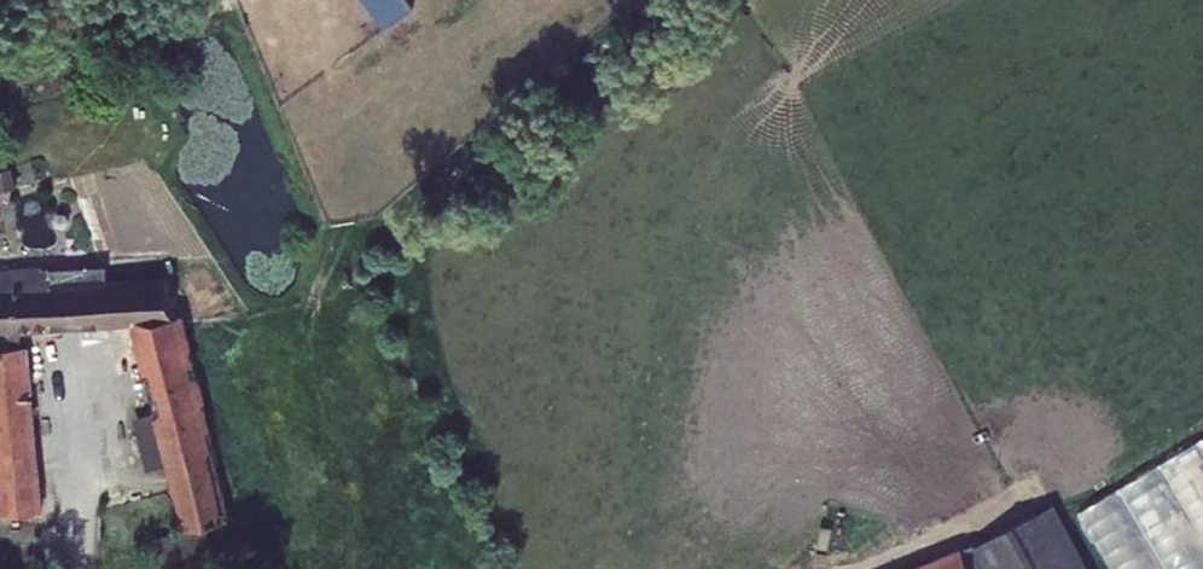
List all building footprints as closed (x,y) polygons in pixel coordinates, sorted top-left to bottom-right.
[(0,156),(0,189),(16,186),(12,166),(10,166),(7,155),(0,156)] [(1,346),(21,346),(21,331),(131,323),(153,414),(135,418),(148,471),(166,466),(181,526),(206,521),(234,515),(184,313),(174,316),(167,276),(107,279),(106,266),(42,268),(42,265),(10,266),(10,269),(0,269),(0,332),(1,346)] [(0,346),(0,498),(2,515),(44,511),(34,398),(30,398),(30,391),(33,391),(29,345),(21,346),(1,346),(0,346)] [(1083,503),(1119,568),(1202,568),(1202,439),(1083,503)] [(962,549),(961,547),(907,568),(1088,568),(1054,504),(962,549)] [(214,553),(206,521),(181,526),(153,533),(160,566),(214,553)]
